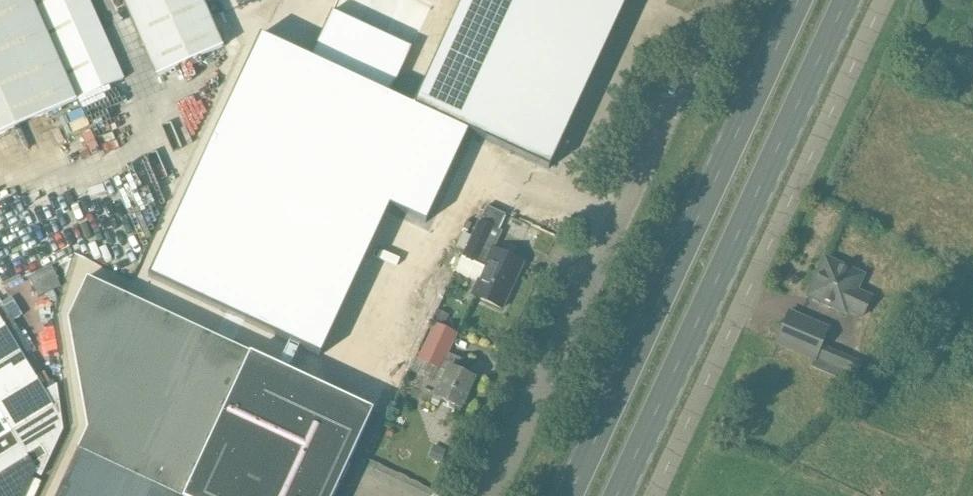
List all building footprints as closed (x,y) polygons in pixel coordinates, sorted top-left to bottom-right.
[(79,97),(36,0),(0,0),(0,132),(79,97)] [(88,0),(36,0),(79,97),(86,95),(123,78),(88,0)] [(201,0),(123,0),(157,77),(223,48),(201,0)] [(148,277),(290,343),(299,347),(320,357),(390,206),(426,223),(468,132),(549,169),(628,0),(462,0),(413,106),(390,95),(384,92),(310,58),(261,35),(148,277)] [(972,15),(972,0),(966,0),(962,10),(972,15)] [(133,101),(123,78),(86,95),(96,118),(133,101)] [(466,250),(463,256),(486,267),(479,282),(473,295),(503,309),(523,263),(494,250),(502,232),(498,230),(505,215),(487,207),(480,221),(473,236),(466,250)] [(863,276),(826,259),(808,296),(846,314),(848,310),(863,317),(872,298),(856,291),(863,276)] [(61,286),(52,266),(30,276),(39,296),(61,286)] [(87,278),(68,319),(88,429),(56,495),(334,495),(374,411),(87,278)] [(836,359),(818,352),(828,329),(790,312),(776,344),(815,360),(813,366),(854,384),(858,375),(834,365),(836,359)] [(34,472),(41,476),(64,428),(58,383),(47,390),(0,314),(0,495),(24,495),(34,472)] [(457,333),(436,323),(419,360),(447,373),(436,398),(461,409),(474,378),(461,372),(465,361),(448,354),(457,333)]
